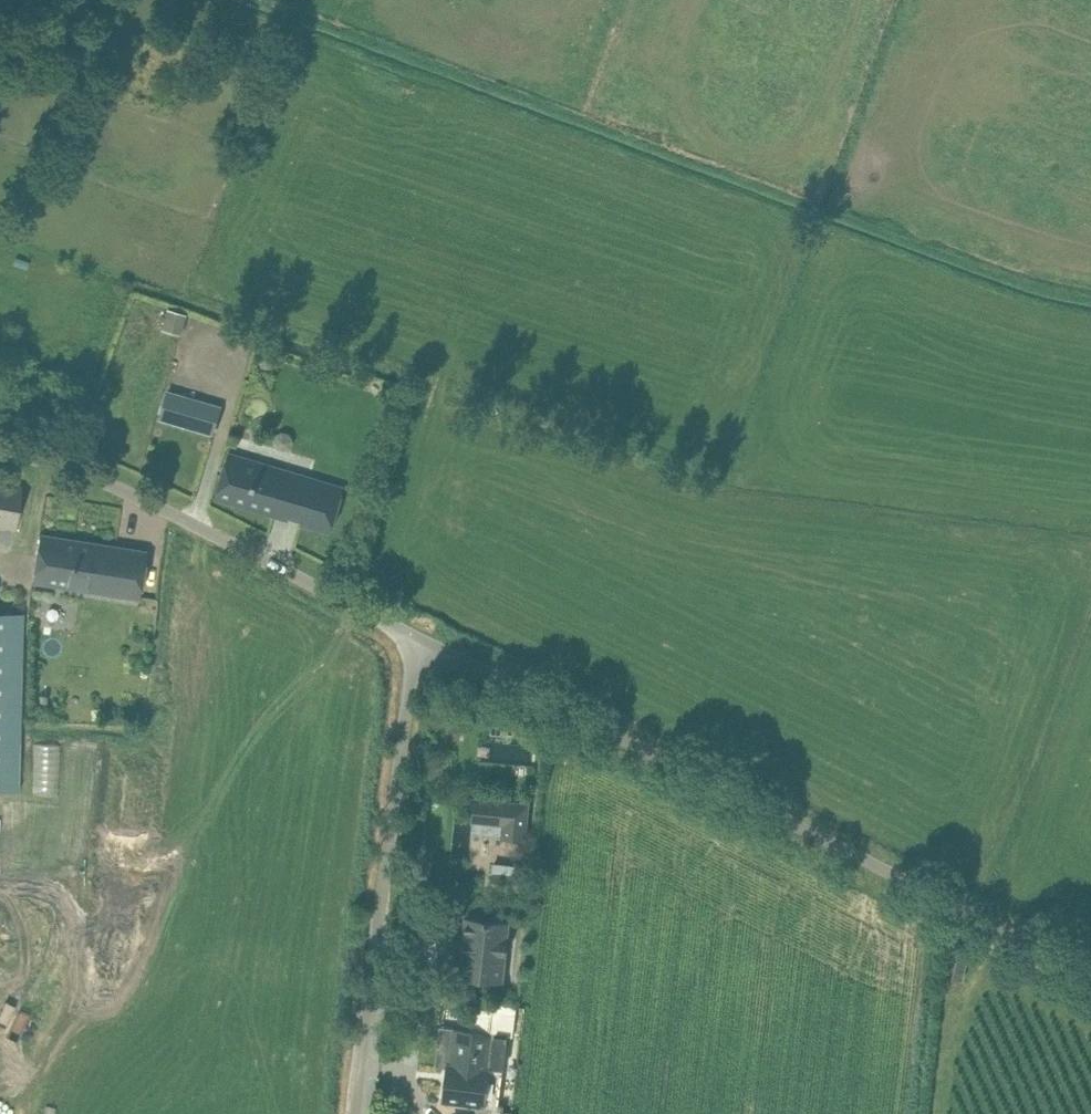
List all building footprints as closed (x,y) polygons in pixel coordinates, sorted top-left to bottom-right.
[(167,305),(160,322),(186,332),(193,315),(167,305)] [(220,407),(167,392),(160,419),(213,434),(220,407)] [(344,486),(228,453),(215,498),(289,519),(290,516),(301,519),(300,523),(331,532),(344,486)] [(0,481),(0,528),(14,530),(22,485),(0,481)] [(138,598),(146,551),(39,533),(31,581),(138,598)] [(0,613),(0,790),(16,790),(21,614),(0,613)] [(524,839),(528,804),(475,798),(473,820),(504,823),(502,836),(524,839)] [(489,888),(501,889),(520,892),(522,876),(491,872),(489,888)] [(457,975),(479,978),(503,980),(508,923),(465,918),(461,955),(459,955),(457,975)] [(466,1031),(454,1029),(445,1102),(476,1106),(475,1113),(504,1113),(506,1104),(501,1104),(509,1036),(514,1037),(518,1005),(470,999),(466,1031)] [(399,1103),(384,1101),(382,1113),(398,1113),(399,1103)]
